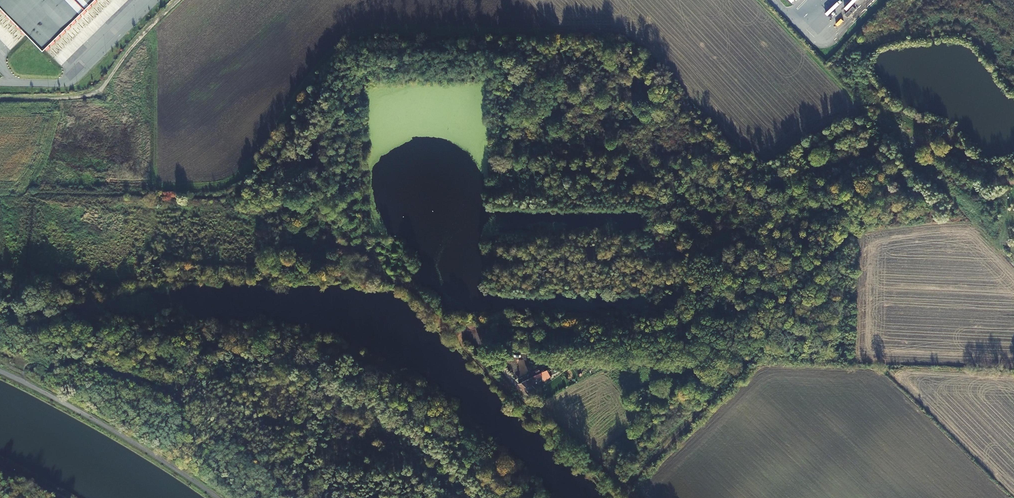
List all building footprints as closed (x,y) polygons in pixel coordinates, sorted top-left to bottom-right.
[(43,49),(93,0),(0,0),(0,5),(43,49)] [(855,10),(852,7),(844,15),(847,18),(855,10)] [(548,370),(519,383),(532,395),(537,390),(532,386),(537,381),(535,380),(542,376),(545,381),(551,377),(548,370)]
